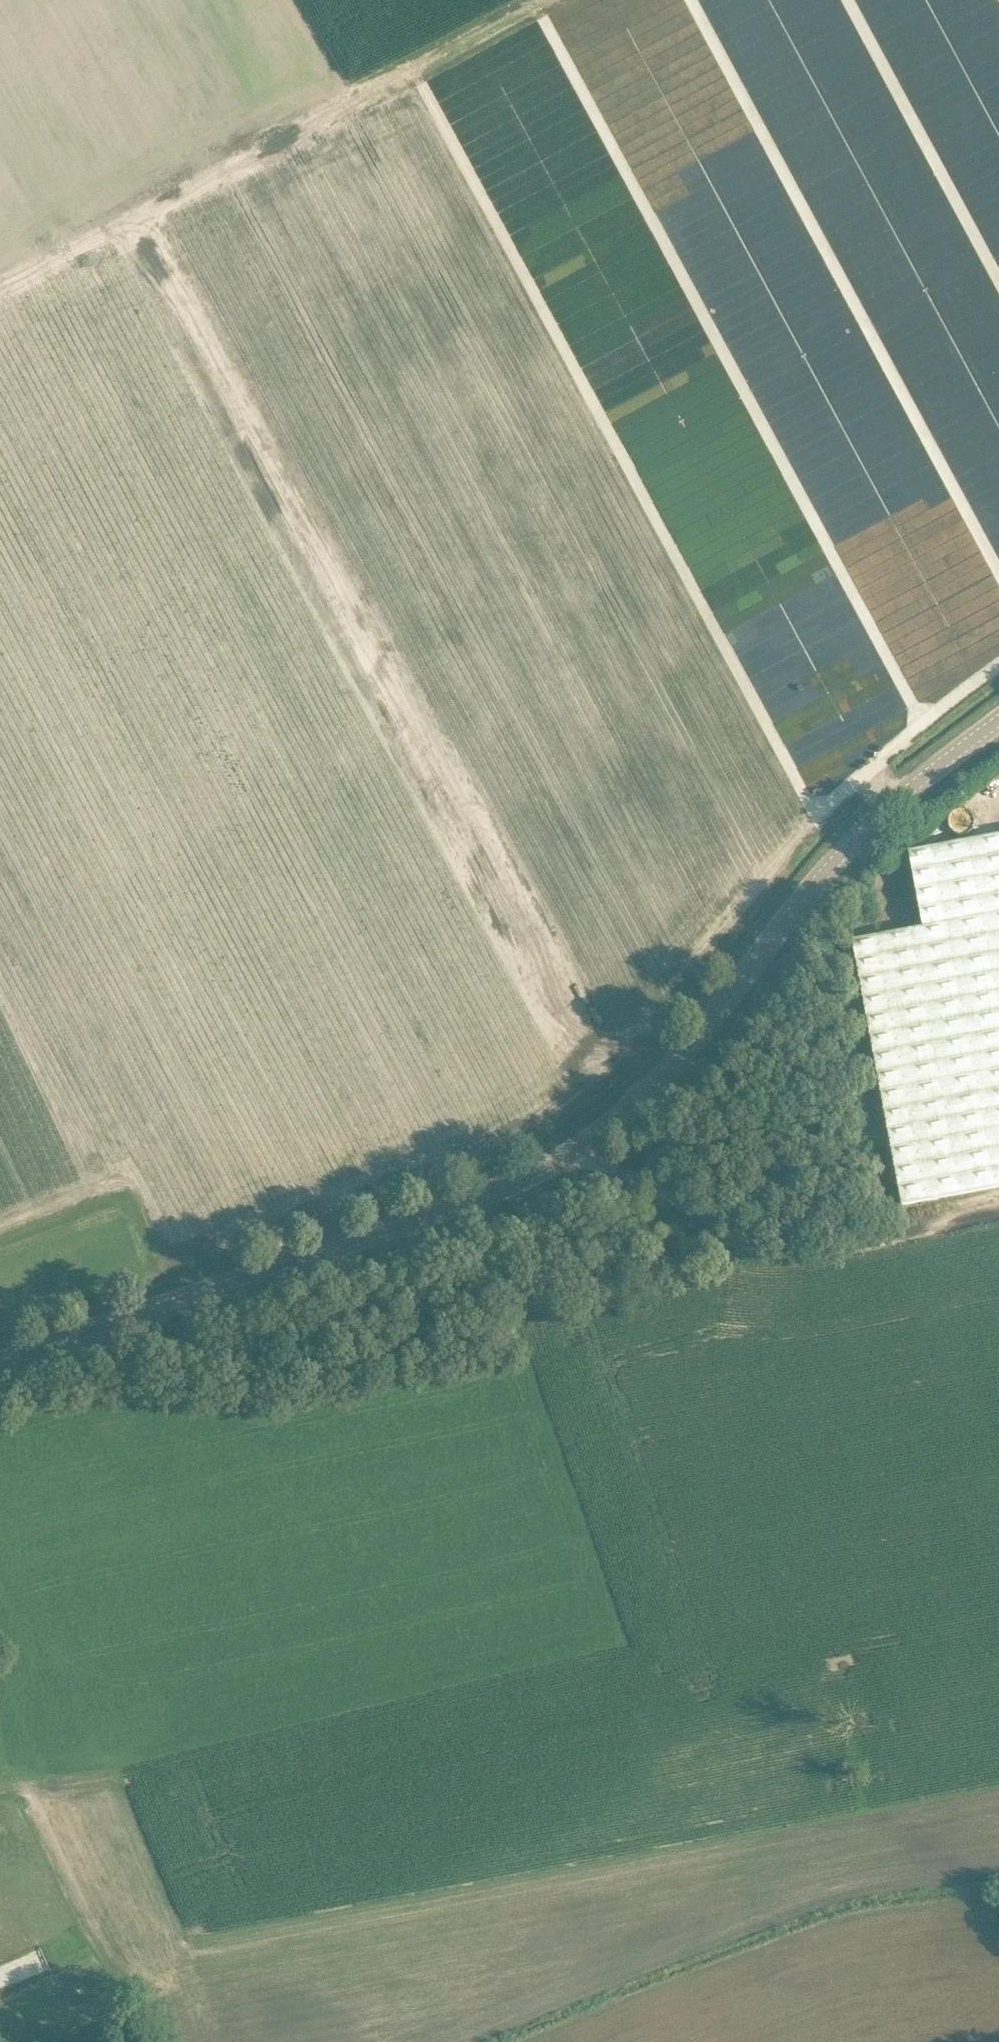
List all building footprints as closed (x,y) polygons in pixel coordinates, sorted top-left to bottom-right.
[(910,850),(924,926),(853,940),(903,1204),(998,1186),(998,834),(910,850)]
